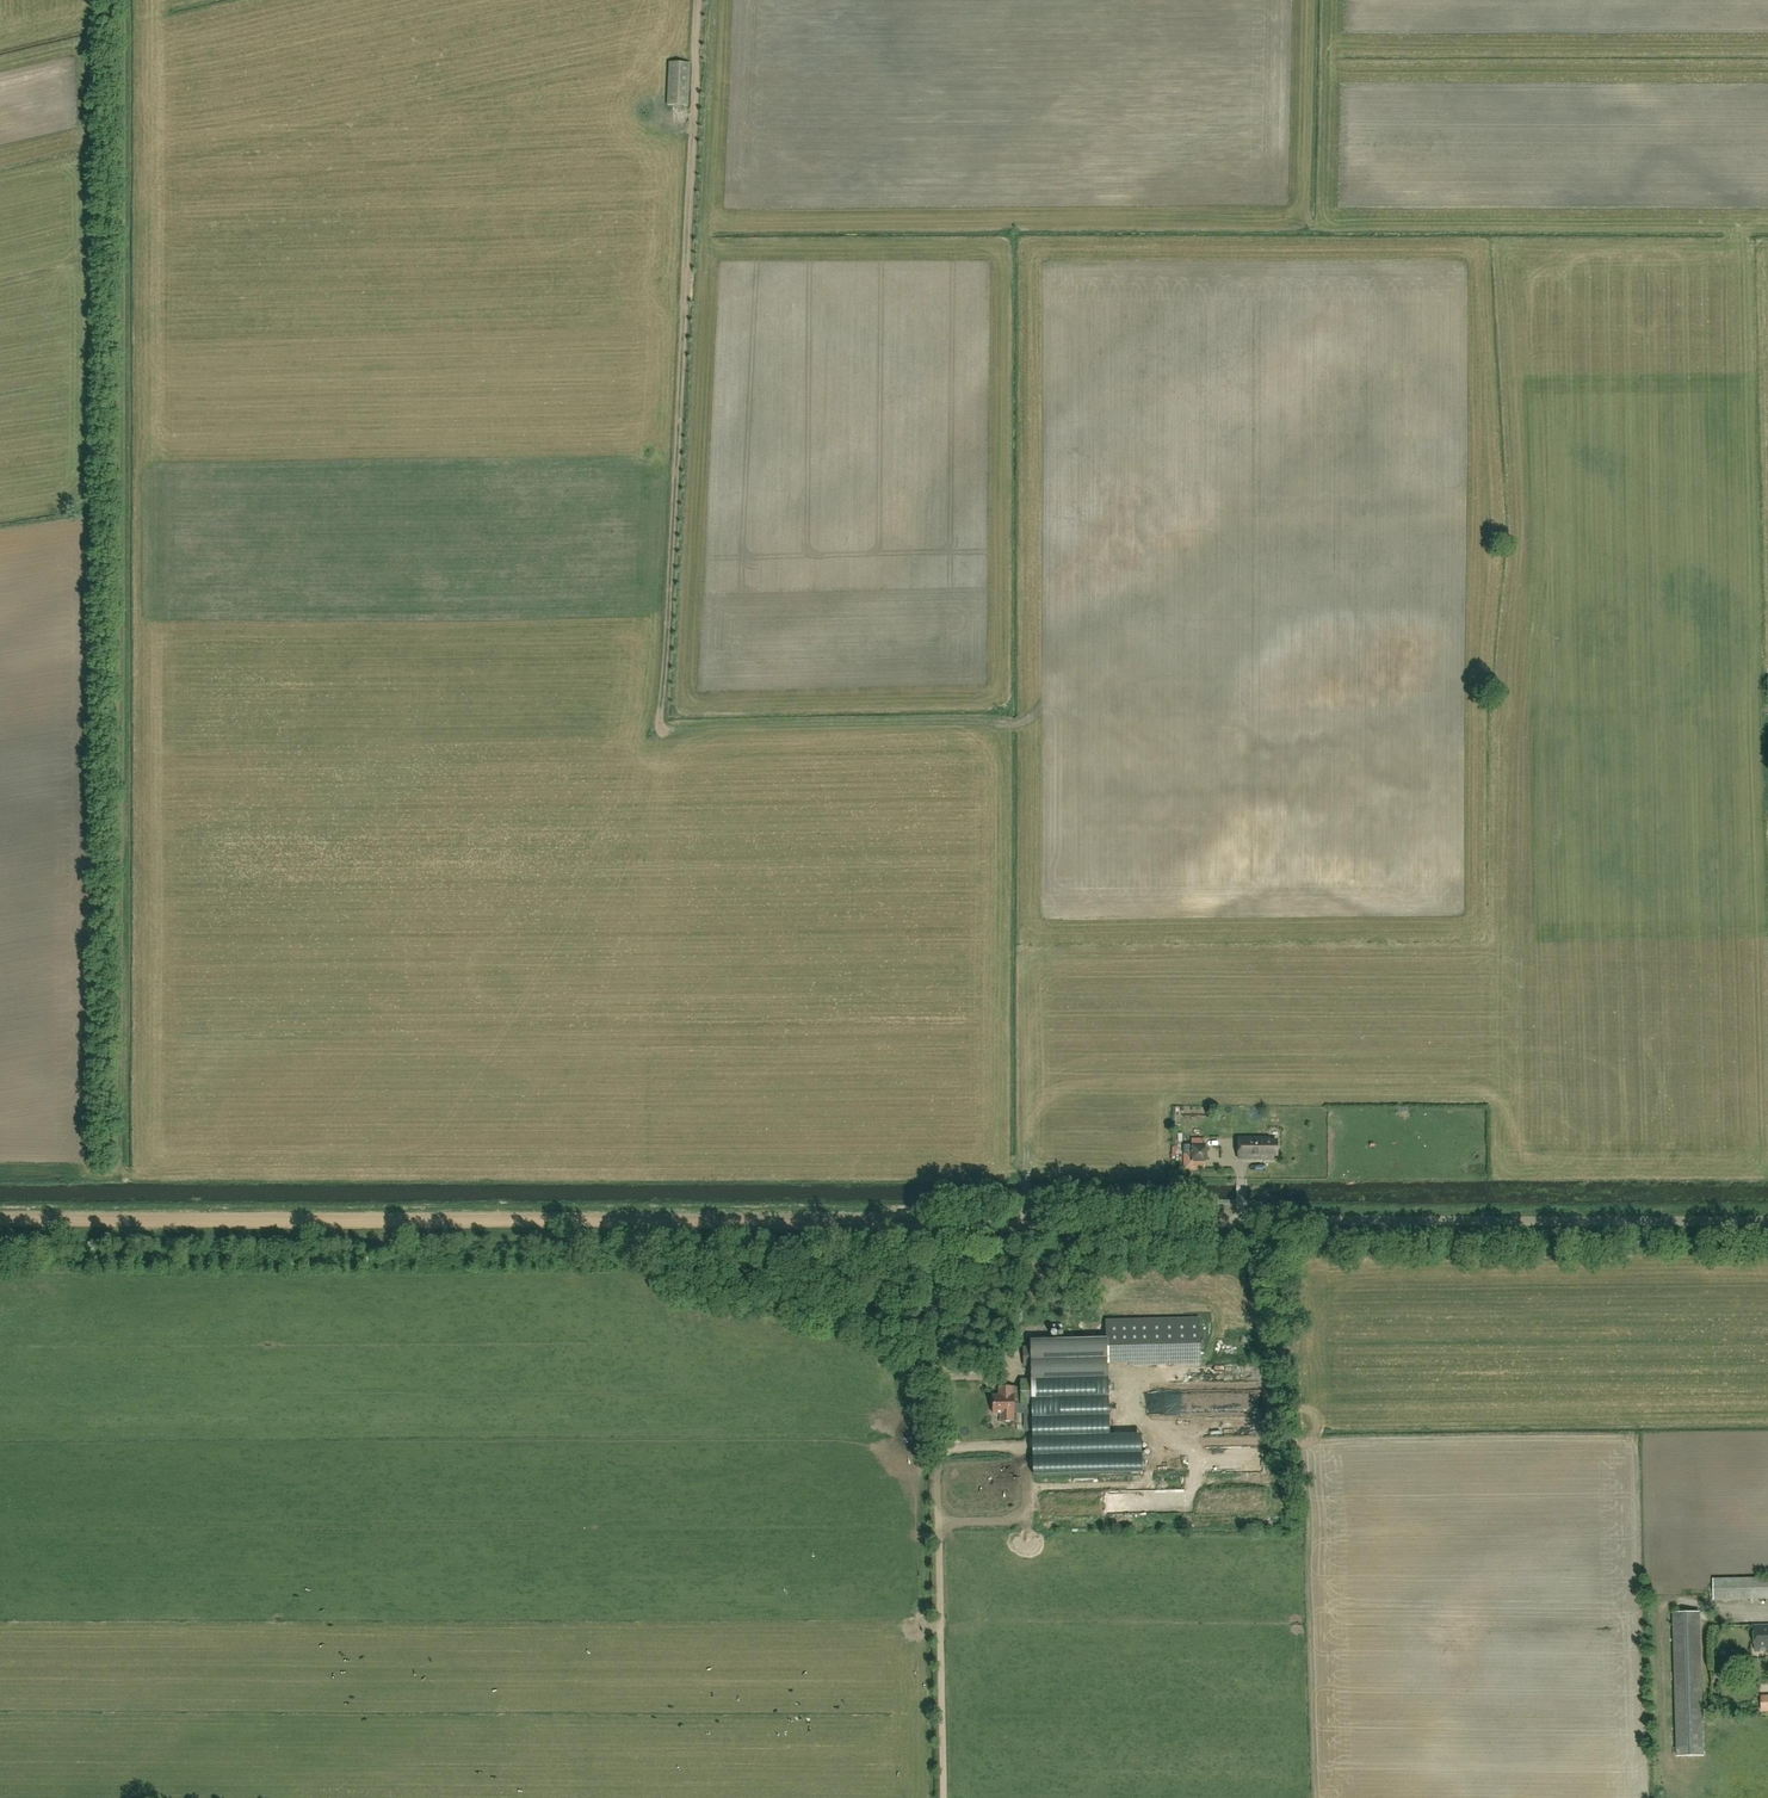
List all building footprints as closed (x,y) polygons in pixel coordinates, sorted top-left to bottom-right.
[(690,64),(669,63),(668,107),(688,107),(690,64)] [(1267,1138),(1238,1138),(1238,1158),(1271,1158),(1271,1155),(1275,1155),(1275,1141),(1267,1141),(1267,1138)] [(1207,1162),(1207,1148),(1193,1148),(1193,1162),(1207,1162)] [(1224,1150),(1225,1170),(1234,1169),(1232,1149),(1224,1150)] [(1108,1368),(1107,1338),(1031,1340),(1031,1347),(1031,1366),(1069,1365),(1070,1369),(1108,1368)] [(1141,1438),(1128,1439),(1108,1439),(1107,1379),(1021,1380),(1021,1388),(1013,1388),(999,1388),(999,1396),(994,1396),(994,1414),(1003,1414),(1003,1422),(1013,1422),(1013,1414),(1013,1405),(1021,1405),(1033,1405),(1033,1474),(1128,1474),(1142,1473),(1141,1438)] [(1080,1497),(1071,1497),(1072,1516),(1080,1516),(1080,1497)] [(1713,1580),(1714,1601),(1767,1599),(1767,1579),(1713,1580)] [(1705,1757),(1701,1612),(1673,1613),(1677,1757),(1705,1757)] [(1755,1627),(1756,1651),(1767,1650),(1767,1626),(1755,1627)]
